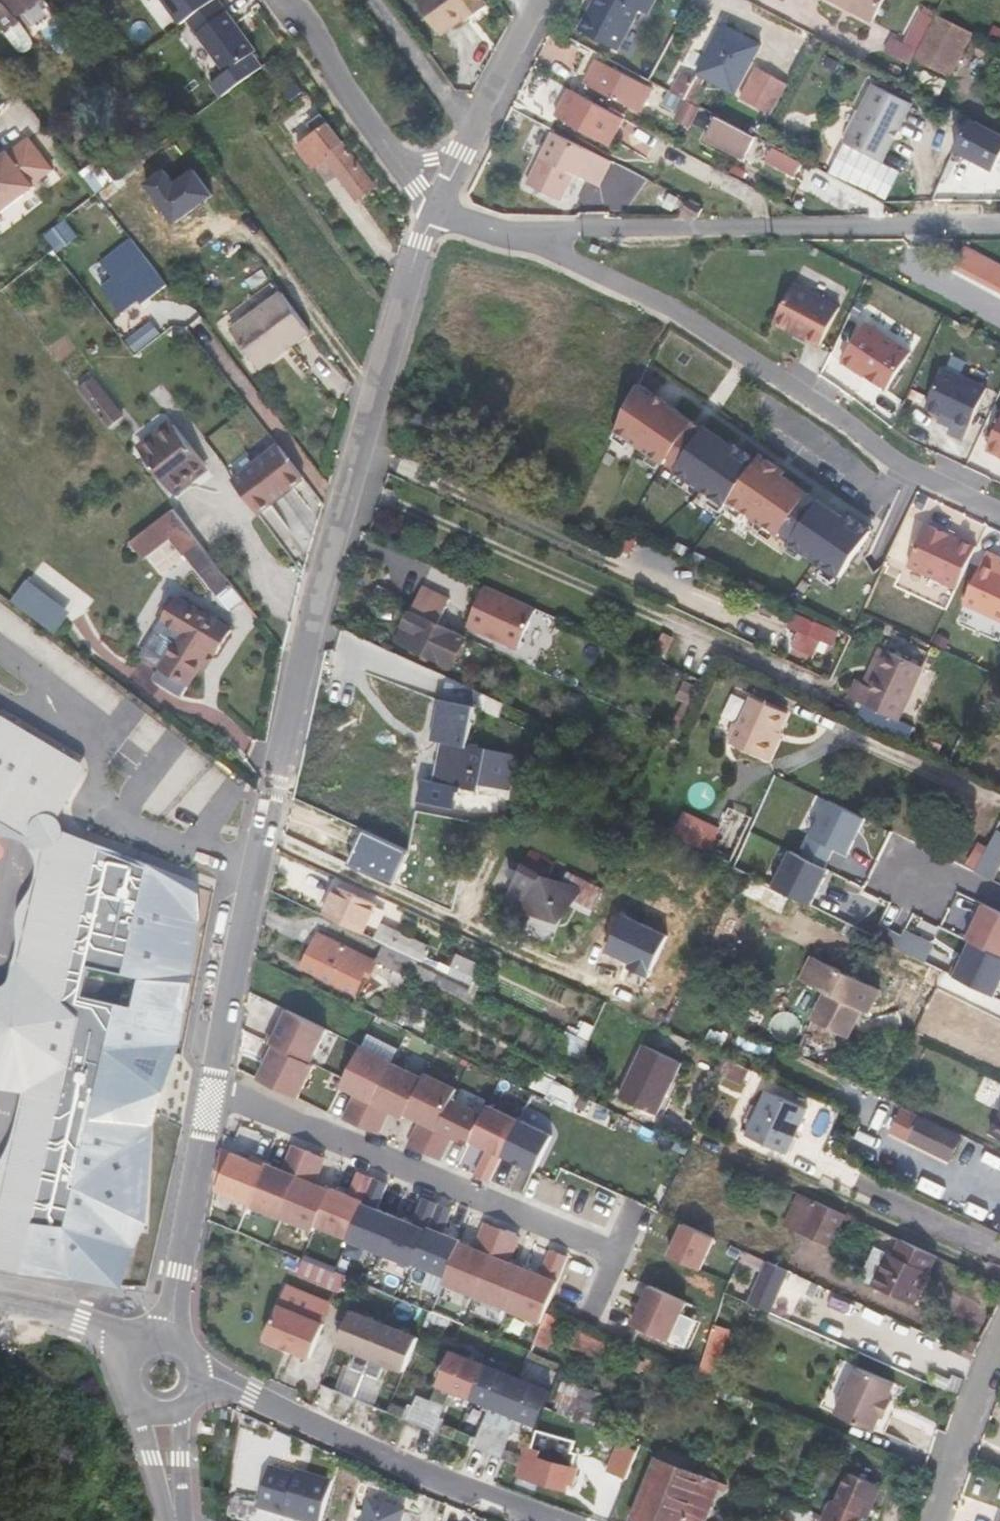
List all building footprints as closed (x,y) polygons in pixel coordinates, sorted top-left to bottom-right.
[(1,38),(9,33),(22,49),(28,52),(36,46),(36,38),(18,15),(38,0),(0,0),(0,37),(1,38)] [(187,19),(225,71),(255,49),(219,0),(212,0),(187,19)] [(492,0),(423,0),(447,32),(469,15),(476,10),(478,13),(493,1),(492,0)] [(655,0),(595,0),(580,30),(617,49),(638,7),(649,13),(655,0)] [(874,20),(885,0),(835,0),(874,20)] [(973,34),(936,15),(913,59),(950,78),(973,34)] [(737,92),(761,45),(723,24),(698,72),(737,92)] [(600,62),(592,79),(628,98),(636,81),(600,62)] [(908,80),(937,95),(945,79),(915,65),(908,80)] [(760,66),(742,96),(769,112),(787,82),(760,66)] [(628,98),(592,79),(588,85),(609,96),(610,94),(625,102),(628,98)] [(881,162),(911,105),(874,84),(842,142),(881,162)] [(556,116),(611,145),(625,118),(621,116),(571,89),(556,116)] [(683,122),(691,109),(667,96),(660,110),(683,122)] [(697,111),(691,109),(683,122),(689,126),(697,111)] [(315,131),(303,141),(320,165),(327,159),(355,197),(373,185),(321,116),(311,124),(315,131)] [(743,159),(755,136),(717,116),(705,139),(743,159)] [(999,159),(999,132),(971,117),(954,150),(994,170),(999,159)] [(559,201),(572,175),(597,188),(610,162),(552,133),(526,184),(559,201)] [(31,140),(11,155),(9,153),(0,160),(0,216),(37,188),(36,186),(55,171),(31,140)] [(303,141),(296,145),(314,169),(320,165),(303,141)] [(670,203),(685,211),(690,203),(675,195),(670,203)] [(168,284),(139,246),(114,265),(120,273),(101,287),(122,314),(139,301),(142,304),(168,284)] [(965,251),(958,265),(999,287),(999,269),(965,251)] [(840,308),(795,284),(775,321),(819,345),(840,308)] [(311,332),(282,293),(232,330),(262,369),(311,332)] [(911,352),(867,323),(843,360),(887,389),(911,352)] [(987,388),(944,368),(926,407),(954,420),(949,432),(964,439),(987,388)] [(79,388),(82,392),(96,381),(86,370),(73,381),(79,388)] [(96,381),(82,392),(93,406),(107,396),(96,381)] [(661,468),(690,427),(675,417),(679,411),(638,383),(614,435),(661,468)] [(117,409),(107,396),(93,406),(103,420),(117,409)] [(690,427),(661,468),(672,475),(701,434),(715,444),(719,438),(679,411),(675,417),(690,427)] [(198,457),(167,418),(134,444),(165,483),(179,472),(180,472),(181,472),(182,472),(183,472),(184,472),(185,471),(186,470),(186,469),(187,468),(187,467),(187,466),(198,457)] [(987,448),(999,455),(999,422),(987,448)] [(780,534),(805,498),(791,489),(795,483),(783,476),(786,472),(761,454),(758,459),(733,441),(730,446),(719,438),(715,444),(701,434),(672,475),(722,510),(730,499),(780,534)] [(278,445),(233,481),(257,512),(303,476),(278,445)] [(834,511),(795,483),(791,489),(805,498),(780,534),(791,542),(815,506),(830,516),(834,511)] [(841,576),(872,530),(848,514),(845,518),(834,511),(830,516),(815,506),(791,542),(841,576)] [(220,596),(233,586),(175,510),(158,523),(171,539),(185,556),(187,555),(220,596)] [(143,561),(171,539),(158,523),(129,544),(143,561)] [(957,587),(976,546),(928,524),(909,565),(957,587)] [(627,547),(637,552),(642,541),(632,537),(627,547)] [(999,566),(999,565),(999,558),(988,552),(964,603),(999,620),(999,566)] [(30,574),(11,598),(54,631),(73,607),(30,574)] [(232,613),(246,602),(233,586),(220,596),(232,613)] [(534,608),(485,586),(467,624),(517,646),(534,608)] [(176,642),(163,665),(155,679),(182,696),(210,650),(216,655),(231,630),(178,597),(158,631),(176,642)] [(4,636),(72,684),(90,659),(22,611),(4,636)] [(814,657),(823,637),(827,627),(800,615),(794,627),(800,630),(798,635),(800,637),(795,648),(814,657)] [(398,638),(452,664),(462,641),(409,616),(398,638)] [(827,627),(823,637),(834,642),(838,633),(827,627)] [(144,655),(163,665),(176,642),(158,631),(144,655)] [(878,649),(873,659),(918,680),(923,669),(878,649)] [(852,678),(850,684),(905,709),(918,680),(873,659),(863,683),(852,678)] [(480,691),(448,676),(443,700),(439,699),(432,740),(442,742),(435,781),(425,779),(420,801),(457,808),(461,787),(479,791),(487,748),(469,744),(477,708),(480,691)] [(864,702),(855,722),(905,744),(913,726),(900,720),(905,709),(850,684),(846,693),(864,702)] [(504,702),(480,691),(477,708),(501,717),(504,702)] [(731,739),(732,744),(771,761),(784,734),(781,733),(790,714),(753,697),(743,721),(738,723),(731,739)] [(70,758),(77,764),(78,767),(79,771),(78,775),(77,779),(55,817),(59,819),(60,822),(62,824),(63,827),(63,830),(63,834),(198,885),(200,883),(65,833),(66,831),(64,825),(62,820),(60,818),(59,817),(85,775),(87,770),(86,767),(84,763),(80,761),(0,713),(0,716),(70,758)] [(111,1278),(116,1280),(124,1278),(130,1247),(126,1245),(134,1215),(143,1210),(147,1109),(100,1086),(108,1049),(170,1054),(180,1007),(184,1008),(191,977),(185,975),(198,917),(198,885),(63,834),(63,830),(63,827),(62,824),(60,822),(59,819),(55,817),(77,779),(78,775),(79,771),(78,767),(77,764),(70,758),(0,716),(0,832),(6,834),(25,836),(35,834),(36,838),(38,840),(42,843),(47,845),(12,999),(0,996),(0,1079),(29,1086),(0,1215),(0,1262),(32,1266),(47,1269),(49,1253),(61,1254),(58,1271),(111,1278)] [(859,832),(866,819),(830,801),(812,837),(848,855),(855,842),(852,840),(857,831),(859,832)] [(712,847),(722,825),(685,809),(675,831),(712,847)] [(974,871),(991,880),(999,863),(999,832),(996,830),(974,871)] [(12,999),(47,845),(42,843),(38,840),(36,838),(35,834),(25,836),(6,834),(0,832),(0,834),(6,836),(19,839),(24,842),(29,846),(32,849),(34,853),(37,861),(37,874),(31,890),(23,903),(19,915),(18,927),(19,938),(18,948),(13,972),(9,982),(1,987),(0,987),(0,996),(12,999)] [(773,889),(811,907),(829,871),(791,852),(773,889)] [(556,919),(563,917),(573,895),(571,885),(548,876),(553,863),(527,853),(521,870),(518,869),(507,895),(531,904),(534,910),(556,919)] [(368,924),(377,907),(337,887),(325,912),(365,930),(368,924)] [(999,956),(999,913),(979,902),(972,917),(977,919),(966,940),(971,942),(999,956)] [(548,952),(563,917),(556,919),(534,910),(520,940),(548,952)] [(198,917),(185,975),(191,977),(184,1008),(180,1007),(170,1054),(108,1049),(100,1086),(147,1109),(143,1210),(134,1215),(126,1245),(130,1247),(124,1278),(116,1280),(111,1278),(58,1271),(61,1254),(49,1253),(47,1269),(32,1266),(0,1262),(0,1267),(22,1272),(75,1279),(124,1287),(136,1248),(149,1222),(155,1126),(181,1044),(186,1012),(194,973),(201,918),(198,917)] [(892,931),(885,944),(897,949),(903,937),(892,931)] [(373,974),(378,962),(379,961),(318,932),(305,960),(301,967),(355,994),(367,971),(373,974)] [(903,937),(897,949),(924,962),(932,945),(905,932),(903,937)] [(999,982),(999,956),(971,942),(961,962),(956,960),(949,975),(993,996),(999,982)] [(491,994),(386,945),(379,961),(378,962),(405,975),(407,971),(485,1008),(491,994)] [(452,967),(475,978),(481,964),(458,954),(452,967)] [(812,1019),(849,1037),(863,1010),(869,1013),(880,990),(813,958),(802,980),(824,991),(812,1019)] [(398,993),(387,1015),(399,1021),(402,1017),(412,1022),(418,1011),(407,1006),(410,999),(398,993)] [(266,1041),(271,1043),(311,1063),(327,1029),(288,1009),(279,1029),(273,1026),(266,1041)] [(558,1048),(584,1060),(589,1041),(566,1030),(558,1048)] [(268,1059),(259,1079),(298,1098),(315,1064),(311,1063),(271,1043),(264,1057),(268,1059)] [(621,1096),(657,1113),(681,1062),(644,1046),(621,1096)] [(344,1119),(361,1127),(392,1063),(360,1047),(341,1086),(357,1094),(344,1119)] [(407,1114),(424,1078),(392,1063),(361,1127),(378,1134),(390,1111),(405,1118),(407,1114)] [(457,1090),(426,1074),(424,1078),(407,1114),(421,1120),(409,1146),(426,1154),(453,1099),(457,1090)] [(29,1086),(0,1079),(0,1089),(24,1092),(14,1134),(6,1155),(0,1166),(0,1215),(29,1086)] [(561,1106),(572,1111),(575,1094),(550,1082),(542,1097),(561,1106)] [(787,1152),(806,1110),(767,1092),(748,1134),(787,1152)] [(453,1099),(426,1154),(440,1160),(452,1136),(469,1144),(471,1141),(484,1114),(453,1099)] [(873,1115),(886,1121),(894,1105),(880,1099),(873,1115)] [(951,1161),(963,1134),(900,1104),(889,1126),(910,1136),(908,1141),(951,1161)] [(484,1114),(471,1141),(488,1149),(476,1175),(490,1181),(503,1156),(520,1120),(488,1105),(484,1114)] [(992,1132),(999,1136),(999,1115),(992,1132)] [(552,1136),(520,1120),(503,1156),(535,1172),(552,1136)] [(282,1217),(309,1151),(294,1145),(284,1170),(267,1163),(250,1203),(250,1204),(282,1218),(282,1217)] [(224,1149),(217,1190),(250,1203),(267,1163),(267,1161),(252,1155),(250,1160),(224,1149)] [(317,1225),(331,1190),(315,1183),(325,1157),(309,1151),(282,1217),(315,1230),(317,1225)] [(350,1195),(332,1188),(331,1190),(317,1225),(349,1238),(374,1177),(359,1172),(350,1195)] [(381,1253),(396,1216),(378,1208),(388,1183),(374,1177),(349,1238),(348,1239),(381,1253)] [(835,1236),(845,1215),(796,1194),(787,1215),(835,1236)] [(414,1264),(438,1204),(424,1198),(414,1223),(396,1216),(381,1253),(413,1266),(414,1264)] [(446,1277),(461,1242),(461,1240),(443,1233),(453,1209),(438,1204),(414,1264),(446,1277)] [(831,1245),(835,1236),(787,1215),(783,1224),(831,1245)] [(444,1283),(541,1323),(545,1313),(568,1257),(552,1250),(542,1276),(509,1262),(520,1237),(486,1223),(476,1249),(461,1242),(446,1277),(444,1283)] [(714,1238),(684,1224),(669,1256),(700,1270),(714,1238)] [(927,1278),(937,1257),(898,1240),(892,1254),(887,1252),(884,1258),(927,1278)] [(872,1253),(884,1258),(887,1252),(875,1247),(872,1253)] [(872,1284),(884,1258),(872,1253),(860,1279),(872,1284)] [(342,1288),(347,1272),(302,1256),(297,1272),(342,1288)] [(916,1304),(927,1278),(884,1258),(872,1284),(916,1304)] [(784,1269),(763,1260),(745,1301),(766,1310),(784,1269)] [(783,1284),(800,1291),(805,1280),(788,1272),(783,1284)] [(686,1301),(650,1285),(633,1324),(669,1340),(686,1301)] [(287,1288),(265,1343),(311,1361),(325,1327),(320,1325),(328,1305),(287,1288)] [(367,1372),(387,1324),(353,1310),(340,1343),(359,1351),(353,1366),(367,1372)] [(541,1323),(533,1343),(547,1349),(560,1319),(545,1313),(541,1323)] [(419,1337),(387,1324),(367,1372),(381,1378),(387,1362),(406,1370),(407,1367),(419,1337)] [(716,1324),(702,1368),(714,1372),(728,1328),(716,1324)] [(599,1358),(606,1342),(576,1329),(568,1347),(599,1358)] [(420,1335),(419,1337),(407,1367),(426,1375),(420,1390),(434,1396),(453,1348),(420,1335)] [(949,1350),(964,1357),(967,1351),(952,1344),(949,1350)] [(486,1361),(453,1348),(434,1396),(448,1401),(454,1386),(473,1393),(486,1361)] [(539,1421),(552,1389),(486,1361),(473,1393),(493,1402),(486,1417),(514,1428),(520,1413),(539,1421)] [(888,1397),(894,1382),(855,1365),(835,1412),(873,1429),(880,1414),(883,1416),(891,1399),(888,1397)] [(591,1416),(598,1400),(576,1391),(579,1383),(562,1375),(551,1400),(591,1416)] [(423,1422),(434,1396),(420,1390),(410,1416),(423,1422)] [(437,1428),(448,1401),(434,1396),(423,1422),(437,1428)] [(514,1428),(486,1417),(476,1443),(503,1454),(514,1428)] [(525,1446),(517,1475),(567,1489),(570,1480),(575,1481),(578,1468),(573,1467),(577,1453),(572,1451),(575,1440),(537,1429),(530,1447),(525,1446)] [(605,1469),(623,1476),(634,1448),(616,1441),(605,1469)] [(726,1487),(684,1470),(689,1458),(662,1447),(631,1520),(634,1520),(706,1520),(719,1490),(724,1493),(726,1487)] [(827,1520),(856,1520),(859,1514),(865,1516),(878,1483),(843,1470),(832,1499),(826,1497),(818,1517),(827,1520)] [(249,1512),(290,1520),(316,1520),(324,1481),(295,1475),(294,1479),(257,1471),(249,1512)] [(403,1512),(370,1502),(364,1520),(401,1520),(403,1512)]
